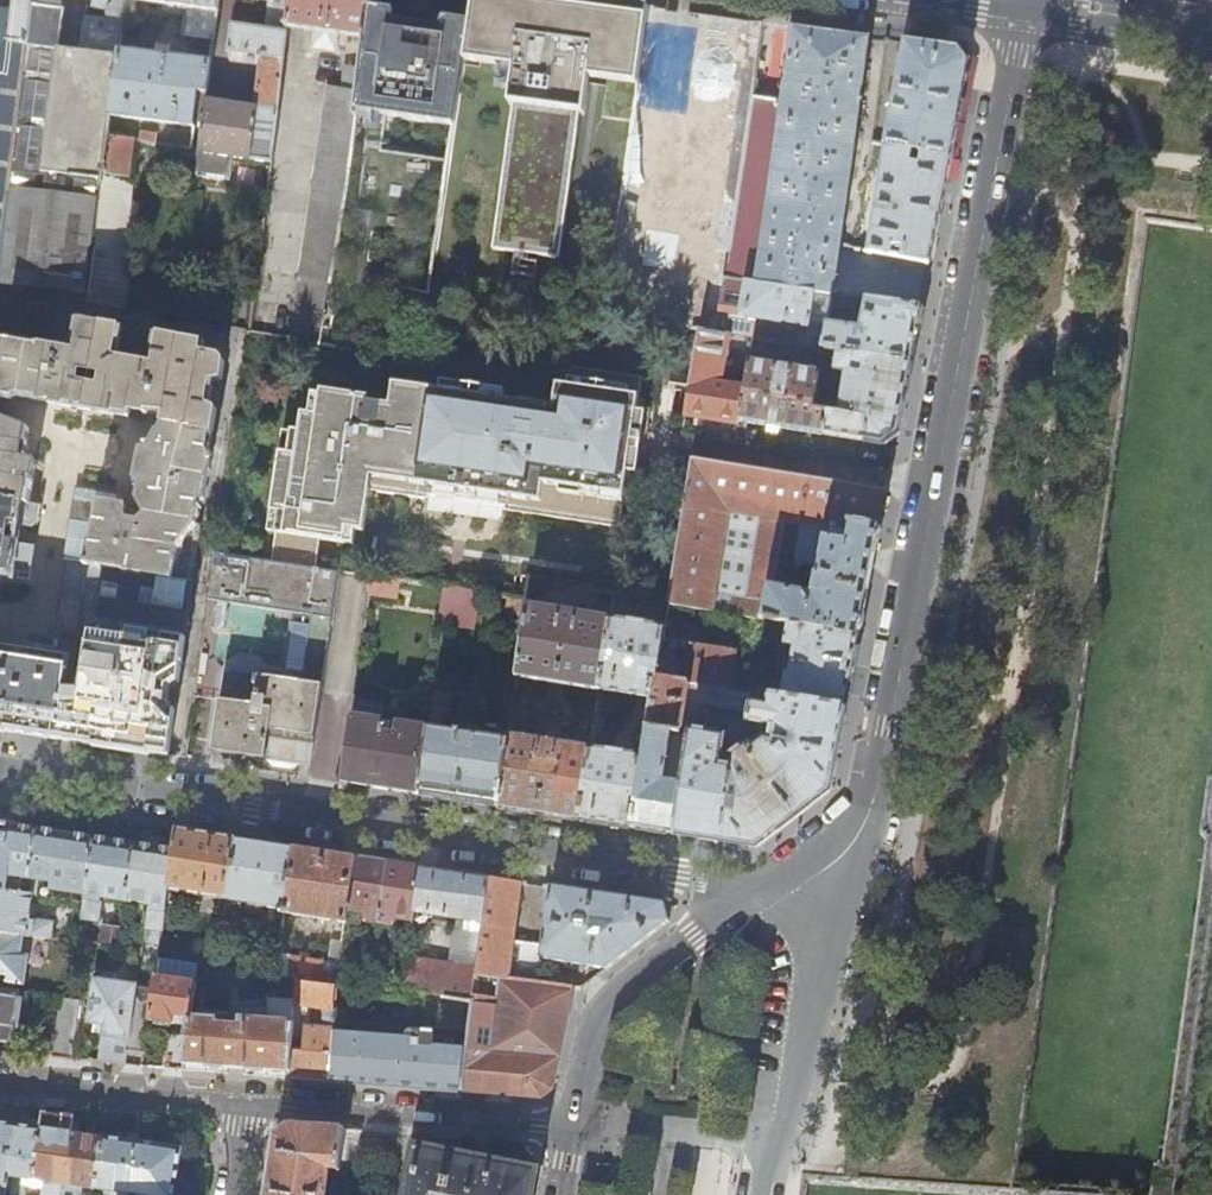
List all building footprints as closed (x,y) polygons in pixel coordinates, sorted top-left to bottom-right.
[(113,3),(109,6),(107,9),(106,13),(107,16),(108,19),(110,20),(109,32),(82,29),(80,52),(59,49),(64,9),(31,5),(21,82),(7,192),(15,193),(11,228),(4,280),(0,280),(0,289),(22,293),(24,284),(61,289),(59,299),(87,304),(92,262),(85,261),(92,202),(99,203),(102,175),(107,137),(109,117),(118,50),(122,18),(124,0),(113,0),(113,3)] [(8,43),(10,43),(5,80),(21,82),(31,5),(31,0),(14,0),(8,43)] [(122,18),(133,20),(135,1),(163,5),(162,10),(168,11),(168,6),(185,8),(182,36),(191,37),(214,40),(219,0),(124,0),(122,18)] [(268,2),(265,30),(263,30),(264,27),(256,25),(255,28),(229,25),(227,48),(229,62),(259,65),(253,108),(205,100),(199,144),(195,176),(229,181),(233,157),(271,163),(288,28),(291,0),(258,0),(268,2)] [(288,28),(314,31),(311,48),(335,52),(338,34),(364,37),(369,8),(370,0),(291,0),(288,28)] [(584,114),(589,77),(639,84),(649,6),(609,0),(574,0),(573,8),(560,6),(546,4),(546,0),(472,0),(469,22),(463,60),(514,67),(509,103),(513,104),(507,147),(493,249),(560,258),(571,173),(579,113),(584,114)] [(369,8),(364,37),(360,69),(354,110),(453,124),(463,60),(469,22),(369,8)] [(743,158),(725,277),(814,291),(832,294),(866,299),(921,307),(926,282),(929,263),(901,258),(890,256),(868,252),(855,250),(855,249),(839,245),(856,126),(869,36),(763,21),(743,158)] [(214,40),(191,37),(190,45),(213,48),(214,40)] [(885,144),(949,156),(958,111),(968,62),(959,48),(933,44),(905,40),(902,56),(898,55),(896,63),(900,64),(885,144)] [(211,61),(118,50),(109,117),(194,127),(198,91),(207,92),(211,61)] [(318,358),(320,344),(327,290),(337,226),(343,187),(354,110),(360,69),(342,66),(339,89),(324,87),(319,122),(302,253),(287,352),(318,358)] [(141,130),(139,142),(156,144),(158,132),(141,130)] [(102,175),(130,179),(135,141),(107,137),(102,175)] [(901,258),(929,263),(937,219),(949,156),(885,144),(879,182),(868,252),(890,256),(892,245),(903,247),(901,258)] [(92,262),(87,304),(114,309),(130,179),(102,175),(99,203),(92,262)] [(365,190),(343,187),(337,226),(358,229),(365,190)] [(725,277),(717,331),(730,333),(739,335),(770,339),(805,345),(814,291),(725,277)] [(837,350),(911,361),(915,336),(921,307),(866,299),(861,330),(827,324),(832,294),(814,291),(805,345),(837,350)] [(190,583),(191,578),(188,578),(194,537),(198,515),(212,432),(216,410),(209,406),(213,380),(221,379),(225,363),(221,356),(203,353),(205,343),(158,335),(154,356),(148,364),(120,359),(119,350),(123,328),(79,320),(73,351),(6,339),(0,372),(0,399),(16,401),(19,398),(44,403),(119,416),(143,420),(145,413),(164,415),(163,423),(147,454),(141,453),(138,468),(136,481),(140,482),(139,488),(141,489),(139,499),(142,507),(127,507),(120,493),(76,486),(64,565),(142,576),(190,583)] [(683,433),(714,438),(722,384),(727,358),(730,333),(717,331),(700,329),(683,433)] [(735,359),(749,362),(750,362),(753,347),(768,349),(770,339),(739,335),(735,359)] [(883,442),(897,431),(904,395),(911,361),(837,350),(834,370),(845,372),(839,411),(815,408),(821,372),(750,362),(749,362),(745,388),(740,418),(883,442)] [(722,384),(745,388),(749,362),(735,359),(727,358),(722,384)] [(558,388),(556,399),(540,514),(621,526),(627,474),(628,468),(621,457),(626,418),(636,410),(637,404),(641,374),(569,364),(566,383),(556,381),(555,387),(558,388)] [(276,533),(272,561),(316,568),(320,539),(345,543),(347,528),(356,529),(364,530),(370,490),(429,498),(429,497),(471,503),(503,508),(503,509),(540,514),(556,399),(553,399),(552,404),(519,400),(502,397),(479,394),(460,391),(438,388),(392,382),(389,404),(367,401),(368,396),(320,389),(319,394),(316,415),(308,414),(301,413),(298,430),(290,429),(290,431),(287,452),(278,451),(270,511),(279,512),(276,533)] [(438,388),(460,391),(461,385),(439,382),(438,388)] [(479,394),(502,397),(503,391),(480,388),(479,394)] [(316,415),(319,394),(311,393),(308,414),(316,415)] [(553,399),(520,393),(519,400),(552,404),(553,399)] [(628,468),(627,474),(641,476),(650,406),(637,404),(636,410),(626,418),(621,457),(628,468)] [(30,502),(36,463),(25,461),(30,430),(5,420),(9,412),(0,412),(0,497),(30,502)] [(287,452),(290,431),(281,430),(278,451),(287,452)] [(869,576),(885,492),(691,461),(691,458),(676,456),(669,507),(684,510),(668,603),(712,610),(744,615),(789,622),(858,634),(869,576)] [(12,578),(13,572),(30,574),(35,547),(17,544),(19,535),(20,525),(33,527),(35,526),(37,525),(38,522),(41,504),(30,502),(0,497),(0,576),(12,578)] [(279,512),(270,511),(267,532),(276,533),(279,512)] [(347,528),(345,543),(354,544),(356,529),(347,528)] [(214,552),(208,600),(291,612),(309,615),(308,624),(290,621),(283,668),(302,671),(300,681),(229,670),(222,674),(211,751),(260,758),(266,766),(286,769),(294,763),(310,765),(338,571),(316,568),(272,561),(214,552)] [(127,749),(168,756),(175,711),(167,703),(170,688),(176,683),(178,684),(184,638),(182,637),(190,583),(142,576),(64,565),(53,632),(90,637),(82,692),(73,691),(76,671),(69,670),(71,656),(57,654),(59,641),(38,638),(36,650),(12,647),(0,645),(0,730),(127,749)] [(544,581),(531,579),(529,592),(538,592),(543,587),(544,581)] [(439,624),(476,631),(483,592),(446,585),(439,624)] [(605,605),(612,608),(615,593),(601,591),(602,598),(605,605)] [(615,593),(612,608),(622,607),(627,602),(629,596),(615,593)] [(528,601),(508,598),(506,613),(526,617),(528,604),(528,601)] [(659,615),(666,617),(668,603),(656,600),(655,609),(659,615)] [(528,604),(526,617),(518,676),(599,689),(611,618),(528,604)] [(744,615),(712,610),(708,630),(741,635),(744,615)] [(309,615),(291,612),(290,621),(308,624),(309,615)] [(664,627),(611,618),(599,689),(653,698),(656,677),(662,638),(664,627)] [(769,694),(844,706),(852,667),(858,634),(789,622),(785,644),(796,646),(791,673),(787,673),(784,688),(765,685),(763,693),(769,694)] [(736,650),(662,638),(656,677),(688,682),(730,688),(736,650)] [(653,698),(648,727),(671,731),(680,732),(688,682),(656,677),(653,698)] [(435,693),(436,688),(424,687),(422,698),(434,700),(435,693)] [(430,727),(420,794),(463,801),(500,807),(509,739),(476,734),(474,746),(471,749),(462,748),(461,744),(462,741),(467,742),(468,733),(461,732),(461,730),(458,729),(457,731),(438,728),(438,724),(442,721),(444,707),(450,708),(451,695),(435,693),(434,700),(430,727)] [(682,785),(674,833),(717,840),(757,847),(794,817),(828,790),(844,706),(769,694),(767,704),(752,701),(747,722),(773,727),(771,738),(764,737),(750,748),(747,744),(732,756),(733,759),(731,766),(719,764),(722,758),(726,736),(691,731),(690,734),(682,785)] [(353,701),(341,782),(382,789),(420,794),(430,727),(396,723),(394,734),(392,735),(392,734),(386,733),(385,734),(383,731),(384,729),(389,730),(390,722),(380,720),(383,706),(353,701)] [(647,734),(631,827),(656,831),(674,833),(682,785),(663,782),(671,731),(648,727),(647,734)] [(590,748),(579,819),(612,824),(631,827),(647,734),(633,732),(631,742),(633,754),(590,748)] [(509,739),(500,807),(543,813),(579,819),(590,748),(510,735),(509,739)] [(93,840),(96,817),(80,815),(78,824),(87,825),(85,839),(93,840)] [(22,895),(24,878),(29,879),(35,832),(18,829),(18,828),(0,825),(0,892),(22,895)] [(209,835),(176,830),(173,852),(165,902),(172,903),(173,893),(225,900),(234,838),(209,835)] [(85,894),(93,840),(85,839),(35,832),(29,879),(39,880),(52,882),(51,889),(85,894)] [(265,843),(234,838),(225,900),(284,909),(293,847),(265,843)] [(125,901),(132,846),(93,840),(85,894),(125,901)] [(173,852),(132,846),(125,901),(149,904),(146,929),(155,931),(154,939),(160,940),(165,902),(173,852)] [(325,852),(293,847),(284,909),(283,914),(344,923),(345,917),(346,910),(354,857),(325,852)] [(363,920),(379,922),(387,861),(372,859),(354,857),(346,910),(364,912),(363,920)] [(387,861),(379,922),(393,925),(394,917),(411,920),(413,911),(420,866),(407,864),(387,861)] [(406,957),(401,990),(437,995),(473,999),(476,975),(489,877),(474,875),(420,866),(413,911),(464,919),(462,931),(455,929),(452,952),(450,964),(406,957)] [(489,877),(476,975),(540,984),(543,960),(605,969),(668,922),(665,904),(574,890),(551,887),(542,946),(511,941),(519,882),(489,877)] [(24,936),(49,939),(51,924),(26,921),(30,896),(22,895),(0,892),(0,933),(24,936)] [(284,909),(225,900),(222,917),(281,925),(283,914),(284,909)] [(364,912),(346,910),(345,917),(363,920),(364,912)] [(394,917),(393,925),(410,927),(411,920),(394,917)] [(78,943),(94,944),(96,926),(97,920),(82,918),(78,943)] [(96,926),(94,944),(118,947),(121,929),(96,926)] [(259,944),(254,973),(274,976),(277,955),(281,928),(271,926),(268,945),(259,944)] [(0,933),(0,982),(24,985),(28,955),(21,954),(24,936),(0,933)] [(277,955),(274,976),(287,978),(288,979),(292,957),(277,955)] [(295,980),(324,984),(326,972),(321,971),(323,961),(292,957),(288,979),(295,980)] [(324,984),(335,986),(338,963),(323,961),(321,971),(326,972),(324,984)] [(197,965),(181,962),(179,974),(196,976),(197,965)] [(249,973),(230,970),(227,984),(247,987),(249,973)] [(179,974),(178,980),(195,983),(196,976),(179,974)] [(469,1029),(461,1092),(501,1095),(541,1098),(552,1090),(562,1036),(571,995),(572,988),(540,984),(476,975),(473,999),(469,1029)] [(152,986),(147,1020),(173,1024),(174,1017),(190,1019),(195,983),(178,980),(153,977),(152,986)] [(294,991),(295,980),(288,979),(287,978),(286,990),(294,991)] [(98,1063),(125,1065),(126,1053),(136,984),(94,979),(88,1023),(103,1026),(98,1063)] [(333,1016),(335,986),(324,984),(295,980),(294,991),(293,1006),(308,1008),(307,1028),(304,1027),(303,1042),(302,1052),(290,1051),(288,1072),(288,1078),(309,1079),(328,1081),(333,1016)] [(126,1053),(142,1054),(147,1020),(152,986),(136,984),(126,1053)] [(19,992),(0,989),(0,1042),(8,1043),(10,1028),(18,1029),(22,999),(18,998),(19,992)] [(333,1016),(328,1081),(427,1089),(461,1092),(469,1029),(433,1024),(437,995),(401,990),(400,996),(381,993),(379,1023),(333,1016)] [(52,1059),(72,1060),(80,1001),(60,998),(52,1059)] [(190,1019),(187,1036),(183,1064),(245,1068),(288,1072),(290,1051),(291,1041),(292,1023),(269,1022),(271,1017),(271,1011),(266,1011),(266,1009),(239,1008),(237,1024),(226,1023),(227,1016),(216,1016),(215,1020),(190,1019)] [(169,1034),(163,1068),(182,1070),(183,1064),(187,1036),(169,1034)] [(291,1041),(290,1051),(302,1052),(303,1042),(291,1041)] [(73,1108),(43,1106),(39,1128),(31,1181),(43,1183),(41,1192),(41,1194),(61,1194),(70,1133),(73,1108)] [(14,1125),(0,1123),(0,1188),(5,1189),(7,1177),(14,1125)] [(31,1181),(39,1128),(14,1125),(7,1177),(31,1181)] [(267,1194),(324,1194),(328,1170),(338,1172),(339,1163),(344,1130),(289,1126),(276,1137),(267,1194)] [(359,1131),(344,1130),(339,1163),(353,1165),(359,1131)] [(101,1138),(70,1133),(61,1194),(80,1194),(81,1188),(93,1190),(101,1138)] [(135,1143),(101,1138),(93,1190),(106,1192),(106,1194),(128,1194),(135,1143)] [(135,1143),(128,1194),(173,1194),(180,1150),(135,1143)] [(535,1172),(415,1148),(406,1194),(530,1194),(535,1172)] [(339,1163),(338,1172),(335,1194),(367,1194),(371,1168),(353,1165),(339,1163)] [(30,1190),(41,1192),(43,1183),(31,1181),(30,1190)]
